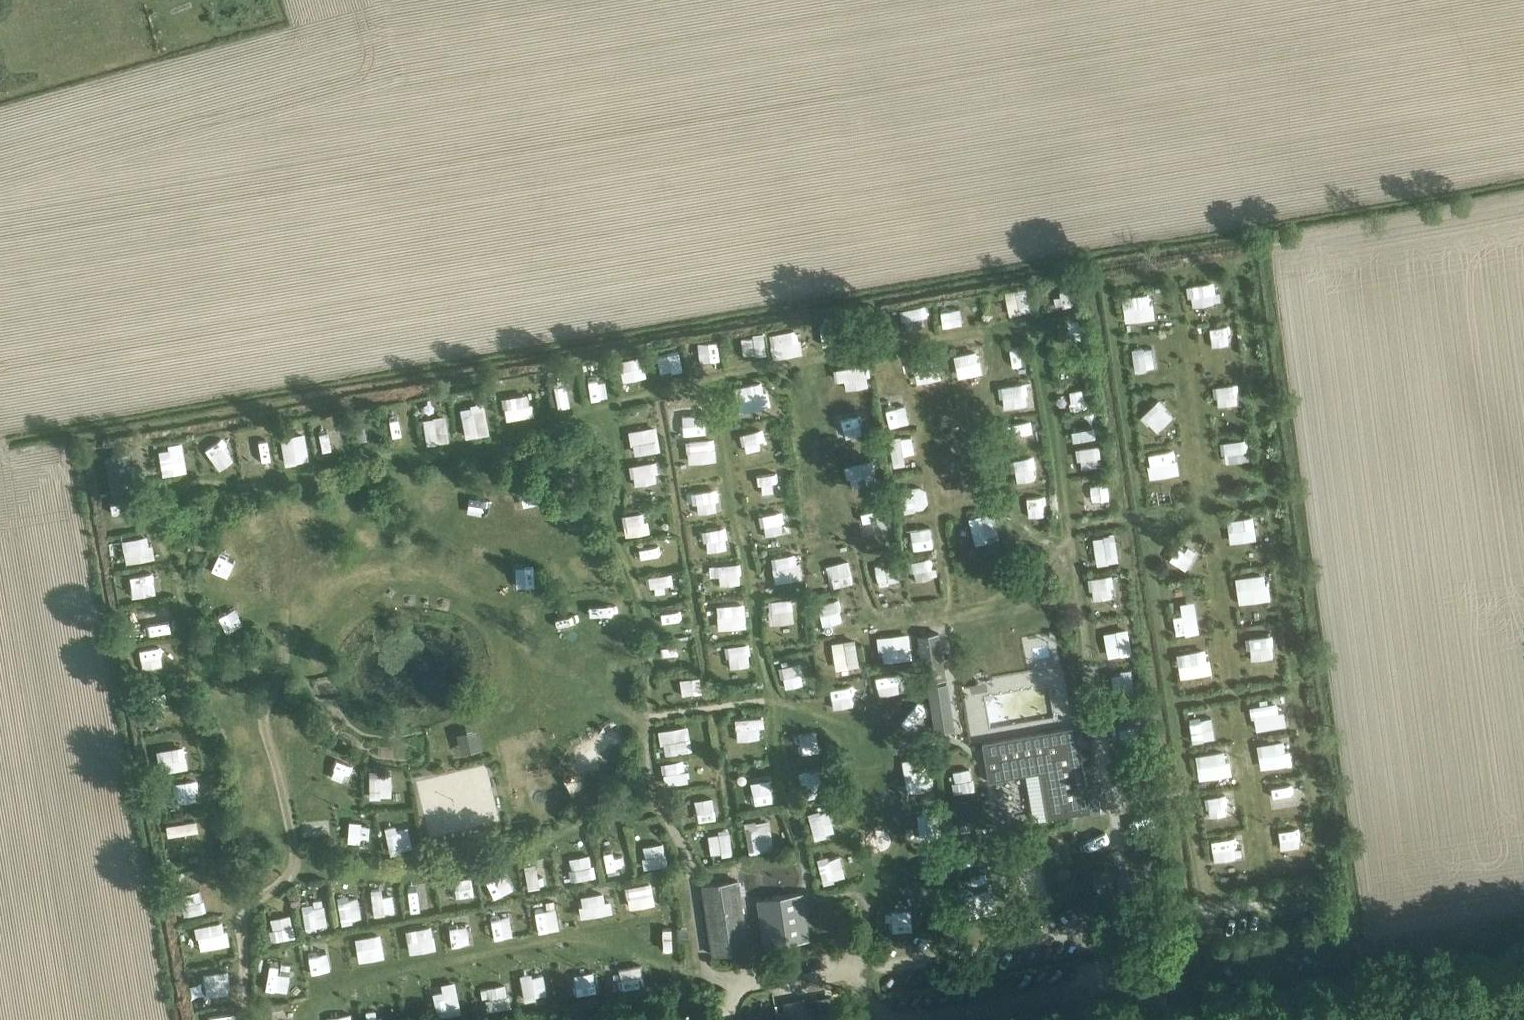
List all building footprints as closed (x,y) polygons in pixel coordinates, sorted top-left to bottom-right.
[(1191,283),(1193,305),(1219,302),(1217,280),(1191,283)] [(1032,287),(1009,287),(1010,312),(1032,311),(1032,287)] [(1156,318),(1155,291),(1126,292),(1126,319),(1156,318)] [(928,304),(906,306),(907,322),(930,320),(928,304)] [(963,305),(943,308),(945,326),(966,323),(963,305)] [(1213,324),(1213,346),(1232,345),(1231,324),(1213,324)] [(770,332),(775,357),(804,351),(799,326),(770,332)] [(701,356),(720,352),(718,339),(698,343),(701,356)] [(657,373),(675,368),(669,347),(651,353),(657,373)] [(1138,374),(1148,374),(1147,351),(1136,351),(1138,374)] [(952,353),(953,373),(971,372),(970,352),(952,353)] [(938,353),(912,358),(918,382),(943,377),(938,353)] [(623,379),(645,377),(642,355),(620,358),(623,379)] [(846,378),(849,389),(874,383),(869,360),(836,367),(838,379),(846,378)] [(588,376),(592,399),(613,395),(609,373),(588,376)] [(765,378),(746,382),(750,401),(769,397),(765,378)] [(559,403),(569,401),(566,379),(555,381),(559,403)] [(1241,403),(1240,382),(1219,383),(1220,404),(1241,403)] [(542,388),(523,391),(525,408),(544,406),(542,388)] [(493,418),(511,417),(509,397),(491,398),(493,418)] [(851,427),(874,421),(869,398),(845,404),(851,427)] [(1011,400),(1013,422),(1031,421),(1030,399),(1011,400)] [(1159,430),(1173,416),(1159,401),(1145,416),(1159,430)] [(697,402),(671,408),(677,435),(703,430),(697,402)] [(479,405),(456,408),(460,438),(483,435),(479,405)] [(746,416),(751,438),(784,431),(779,409),(746,416)] [(424,417),(429,444),(452,440),(447,412),(424,417)] [(662,450),(658,424),(631,427),(634,454),(662,450)] [(339,429),(322,433),(325,448),(343,445),(339,429)] [(311,431),(289,435),(294,460),(315,456),(311,431)] [(895,460),(918,457),(914,432),(892,435),(895,460)] [(245,435),(224,435),(225,466),(246,465),(245,435)] [(265,437),(270,460),(280,458),(275,435),(265,437)] [(716,436),(687,438),(688,462),(717,460),(716,436)] [(1250,437),(1224,439),(1226,460),(1252,459),(1250,437)] [(184,465),(208,464),(207,440),(183,441),(184,465)] [(742,447),(745,466),(766,463),(763,443),(742,447)] [(1082,468),(1104,467),(1103,443),(1080,444),(1082,468)] [(1178,447),(1149,451),(1152,476),(1181,472),(1178,447)] [(104,457),(110,490),(130,487),(124,454),(104,457)] [(629,464),(635,486),(663,480),(657,457),(629,464)] [(881,460),(858,467),(865,489),(888,483),(881,460)] [(1041,465),(1024,466),(1025,484),(1042,484),(1041,465)] [(760,497),(788,496),(786,468),(759,469),(760,497)] [(1108,478),(1084,482),(1088,509),(1112,506),(1108,478)] [(903,486),(905,509),(930,507),(928,484),(903,486)] [(490,506),(491,489),(476,489),(475,505),(490,506)] [(1030,496),(1031,511),(1047,510),(1046,495),(1030,496)] [(723,498),(700,501),(703,520),(725,517),(723,498)] [(768,507),(769,527),(792,526),(791,506),(768,507)] [(648,510),(624,512),(626,534),(650,533),(648,510)] [(971,517),(977,543),(1002,536),(996,510),(971,517)] [(1229,516),(1232,541),(1260,538),(1257,513),(1229,516)] [(890,521),(879,524),(884,542),(895,540),(890,521)] [(911,548),(936,546),(935,524),(910,526),(911,548)] [(709,532),(712,554),(733,552),(731,530),(709,532)] [(1119,532),(1096,535),(1099,562),(1122,560),(1119,532)] [(124,535),(127,565),(152,562),(149,533),(124,535)] [(801,537),(777,540),(779,559),(803,557),(801,537)] [(654,555),(656,566),(682,563),(679,538),(645,543),(647,556),(654,555)] [(1203,550),(1186,541),(1176,558),(1193,568),(1203,550)] [(911,558),(916,579),(936,574),(931,553),(911,558)] [(834,586),(857,580),(851,557),(828,562),(834,586)] [(903,580),(900,559),(877,562),(879,583),(903,580)] [(740,561),(717,563),(719,585),(743,582),(740,561)] [(766,591),(790,591),(789,569),(765,570),(766,591)] [(1271,571),(1238,573),(1240,601),(1272,599),(1271,571)] [(1115,572),(1092,574),(1093,597),(1116,596),(1115,572)] [(769,622),(795,622),(794,596),(769,597),(769,622)] [(819,601),(825,624),(846,619),(840,596),(819,601)] [(746,601),(725,600),(724,624),(745,625),(746,601)] [(658,607),(661,623),(683,619),(679,602),(658,607)] [(1197,607),(1175,609),(1177,630),(1200,627),(1197,607)] [(1110,631),(1114,655),(1136,651),(1132,627),(1110,631)] [(926,680),(946,677),(939,632),(919,635),(926,680)] [(1251,658),(1277,656),(1276,633),(1249,634),(1251,658)] [(887,661),(913,657),(911,634),(884,637),(887,661)] [(859,636),(833,640),(838,668),(864,663),(859,636)] [(750,641),(726,644),(729,668),(753,665),(750,641)] [(163,643),(142,646),(145,663),(166,659),(163,643)] [(1183,677),(1215,672),(1210,645),(1178,651),(1183,677)] [(802,661),(781,665),(785,688),(806,684),(802,661)] [(963,680),(965,694),(1031,683),(1029,670),(963,680)] [(889,672),(868,676),(871,695),(892,691),(889,672)] [(702,673),(680,678),(684,695),(705,691),(702,673)] [(827,679),(829,699),(850,697),(849,677),(827,679)] [(954,728),(947,683),(930,685),(937,731),(954,728)] [(1265,700),(1267,723),(1295,720),(1293,697),(1265,700)] [(762,715),(736,716),(737,739),(764,738),(762,715)] [(1193,717),(1194,741),(1217,740),(1216,716),(1193,717)] [(664,753),(693,750),(691,724),(661,727),(664,753)] [(983,741),(989,779),(1015,775),(1013,766),(1048,760),(1054,799),(1045,801),(1048,817),(1091,810),(1076,725),(983,741)] [(818,728),(791,732),(794,753),(821,749),(818,728)] [(1263,762),(1292,761),(1291,737),(1262,738),(1263,762)] [(184,743),(156,750),(161,772),(190,766),(184,743)] [(1201,775),(1228,774),(1227,750),(1200,751),(1201,775)] [(663,761),(665,783),(690,781),(687,758),(663,761)] [(804,786),(824,778),(817,759),(797,766),(804,786)] [(744,768),(745,791),(768,790),(767,767),(744,768)] [(974,771),(959,771),(959,788),(975,788),(974,771)] [(1274,799),(1301,798),(1301,776),(1273,777),(1274,799)] [(197,783),(178,785),(180,807),(199,805),(197,783)] [(821,790),(802,796),(808,814),(827,808),(821,790)] [(1229,790),(1208,792),(1211,815),(1232,813),(1229,790)] [(695,798),(698,820),(718,818),(716,795),(695,798)] [(1089,800),(1091,810),(1092,815),(1102,813),(1099,799),(1089,800)] [(922,813),(921,836),(941,837),(942,813),(922,813)] [(386,814),(365,814),(365,836),(386,836),(386,814)] [(1151,814),(1129,818),(1133,838),(1155,833),(1151,814)] [(769,816),(743,821),(750,853),(776,848),(769,816)] [(1086,817),(1087,840),(1109,839),(1108,816),(1086,817)] [(167,821),(168,833),(200,831),(199,819),(167,821)] [(819,848),(839,841),(833,824),(813,830),(819,848)] [(730,826),(709,829),(714,854),(734,851),(730,826)] [(644,844),(645,866),(667,865),(666,842),(644,844)] [(576,881),(599,876),(595,853),(572,857),(576,881)] [(826,874),(843,869),(838,853),(821,859),(826,874)] [(514,864),(519,888),(535,885),(530,860),(514,864)] [(748,949),(737,880),(701,886),(711,954),(748,949)] [(629,907),(656,904),(653,881),(626,884),(629,907)] [(440,906),(459,902),(455,884),(436,888),(440,906)] [(615,888),(588,893),(592,916),(619,911),(615,888)] [(763,946),(809,940),(801,890),(756,896),(763,946)] [(402,915),(424,913),(421,892),(400,895),(402,915)] [(553,922),(578,918),(576,896),(550,899),(553,922)] [(515,930),(539,928),(537,904),(513,907),(515,930)] [(913,908),(896,909),(896,929),(913,928),(913,908)] [(503,914),(482,915),(483,937),(505,936),(503,914)] [(294,916),(272,919),(275,938),(296,936),(294,916)] [(461,918),(444,921),(447,942),(464,940),(461,918)] [(199,923),(202,947),(227,943),(224,920),(199,923)] [(406,928),(410,953),(436,949),(433,924),(406,928)] [(372,933),(373,954),(396,952),(394,931),(372,933)] [(307,946),(312,966),(334,961),(329,941),(307,946)] [(341,944),(343,964),(360,962),(358,942),(341,944)] [(193,967),(195,987),(209,986),(207,966),(193,967)] [(271,994),(292,993),(292,968),(270,969),(271,994)] [(536,981),(538,999),(556,997),(554,979),(536,981)] [(226,996),(208,997),(210,1016),(228,1015),(226,996)] [(820,1019),(851,1019),(849,1006),(819,1011),(820,1019)]
